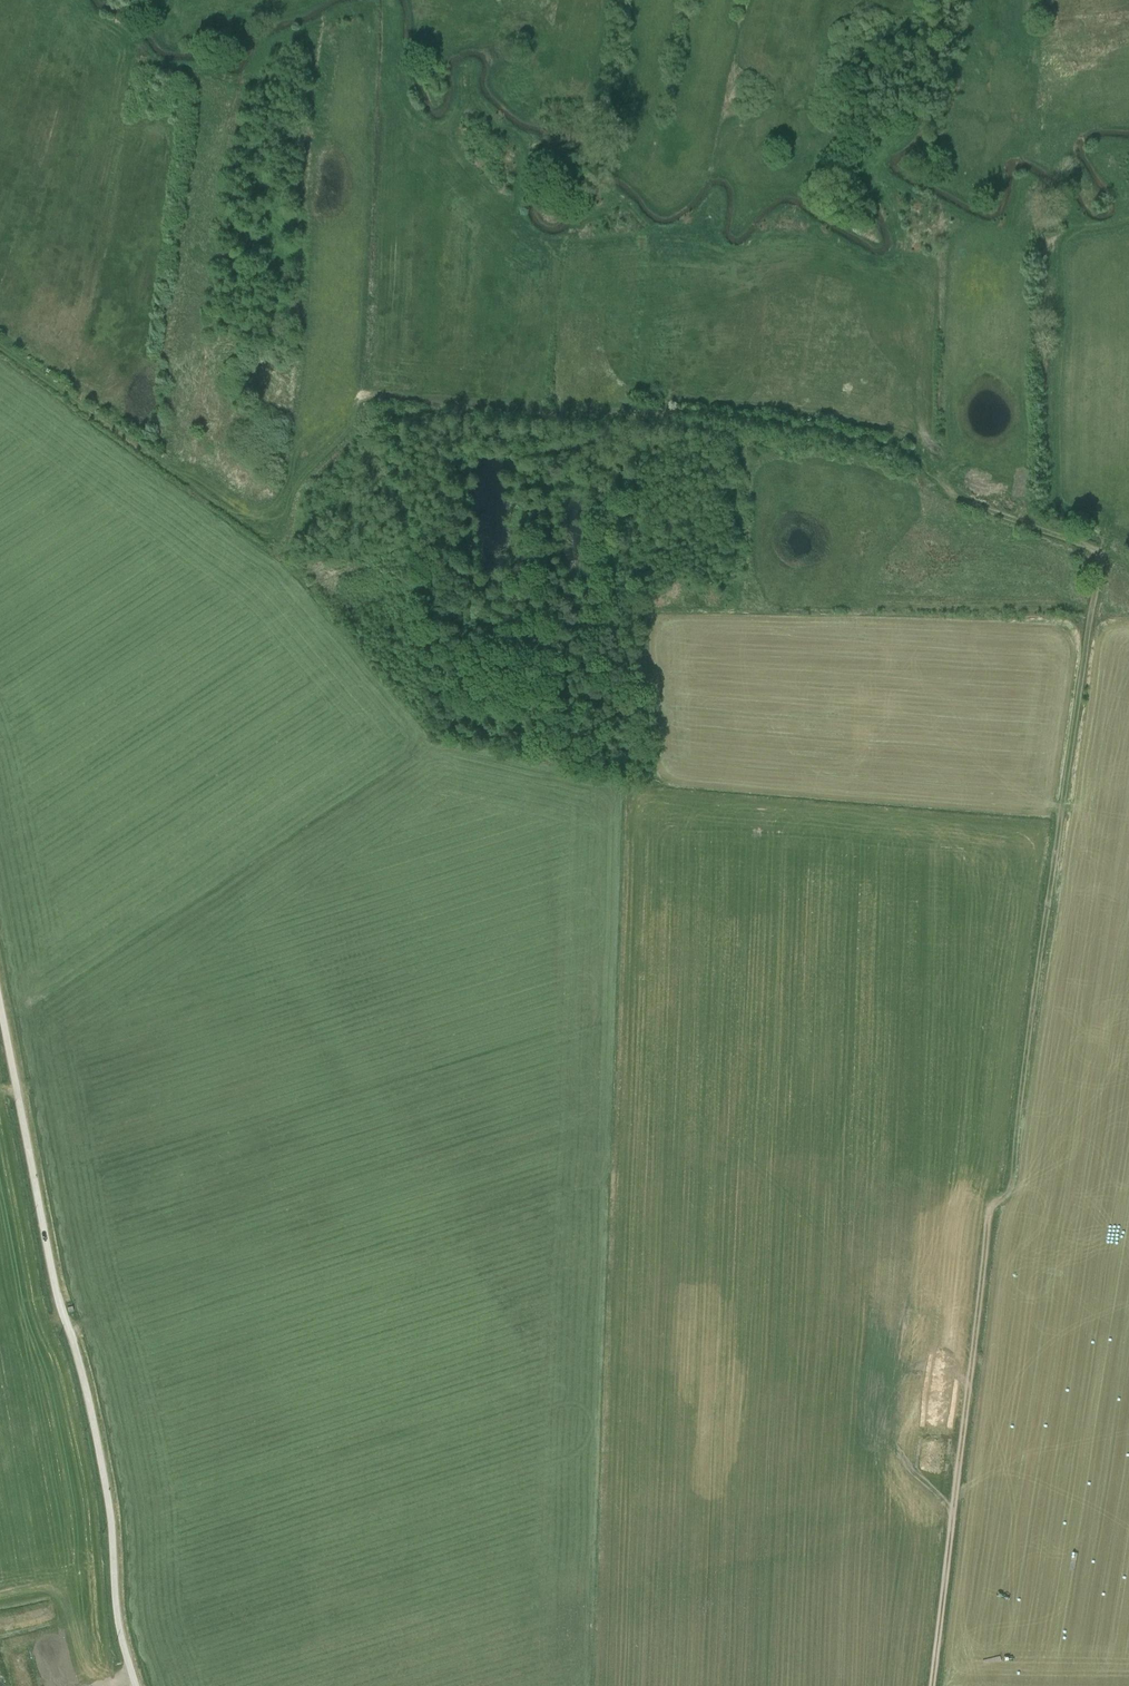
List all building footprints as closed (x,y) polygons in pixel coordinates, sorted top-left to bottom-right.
[(21,1215),(11,1215),(11,1230),(22,1229),(21,1215)] [(20,1253),(27,1253),(26,1234),(19,1235),(20,1253)]
